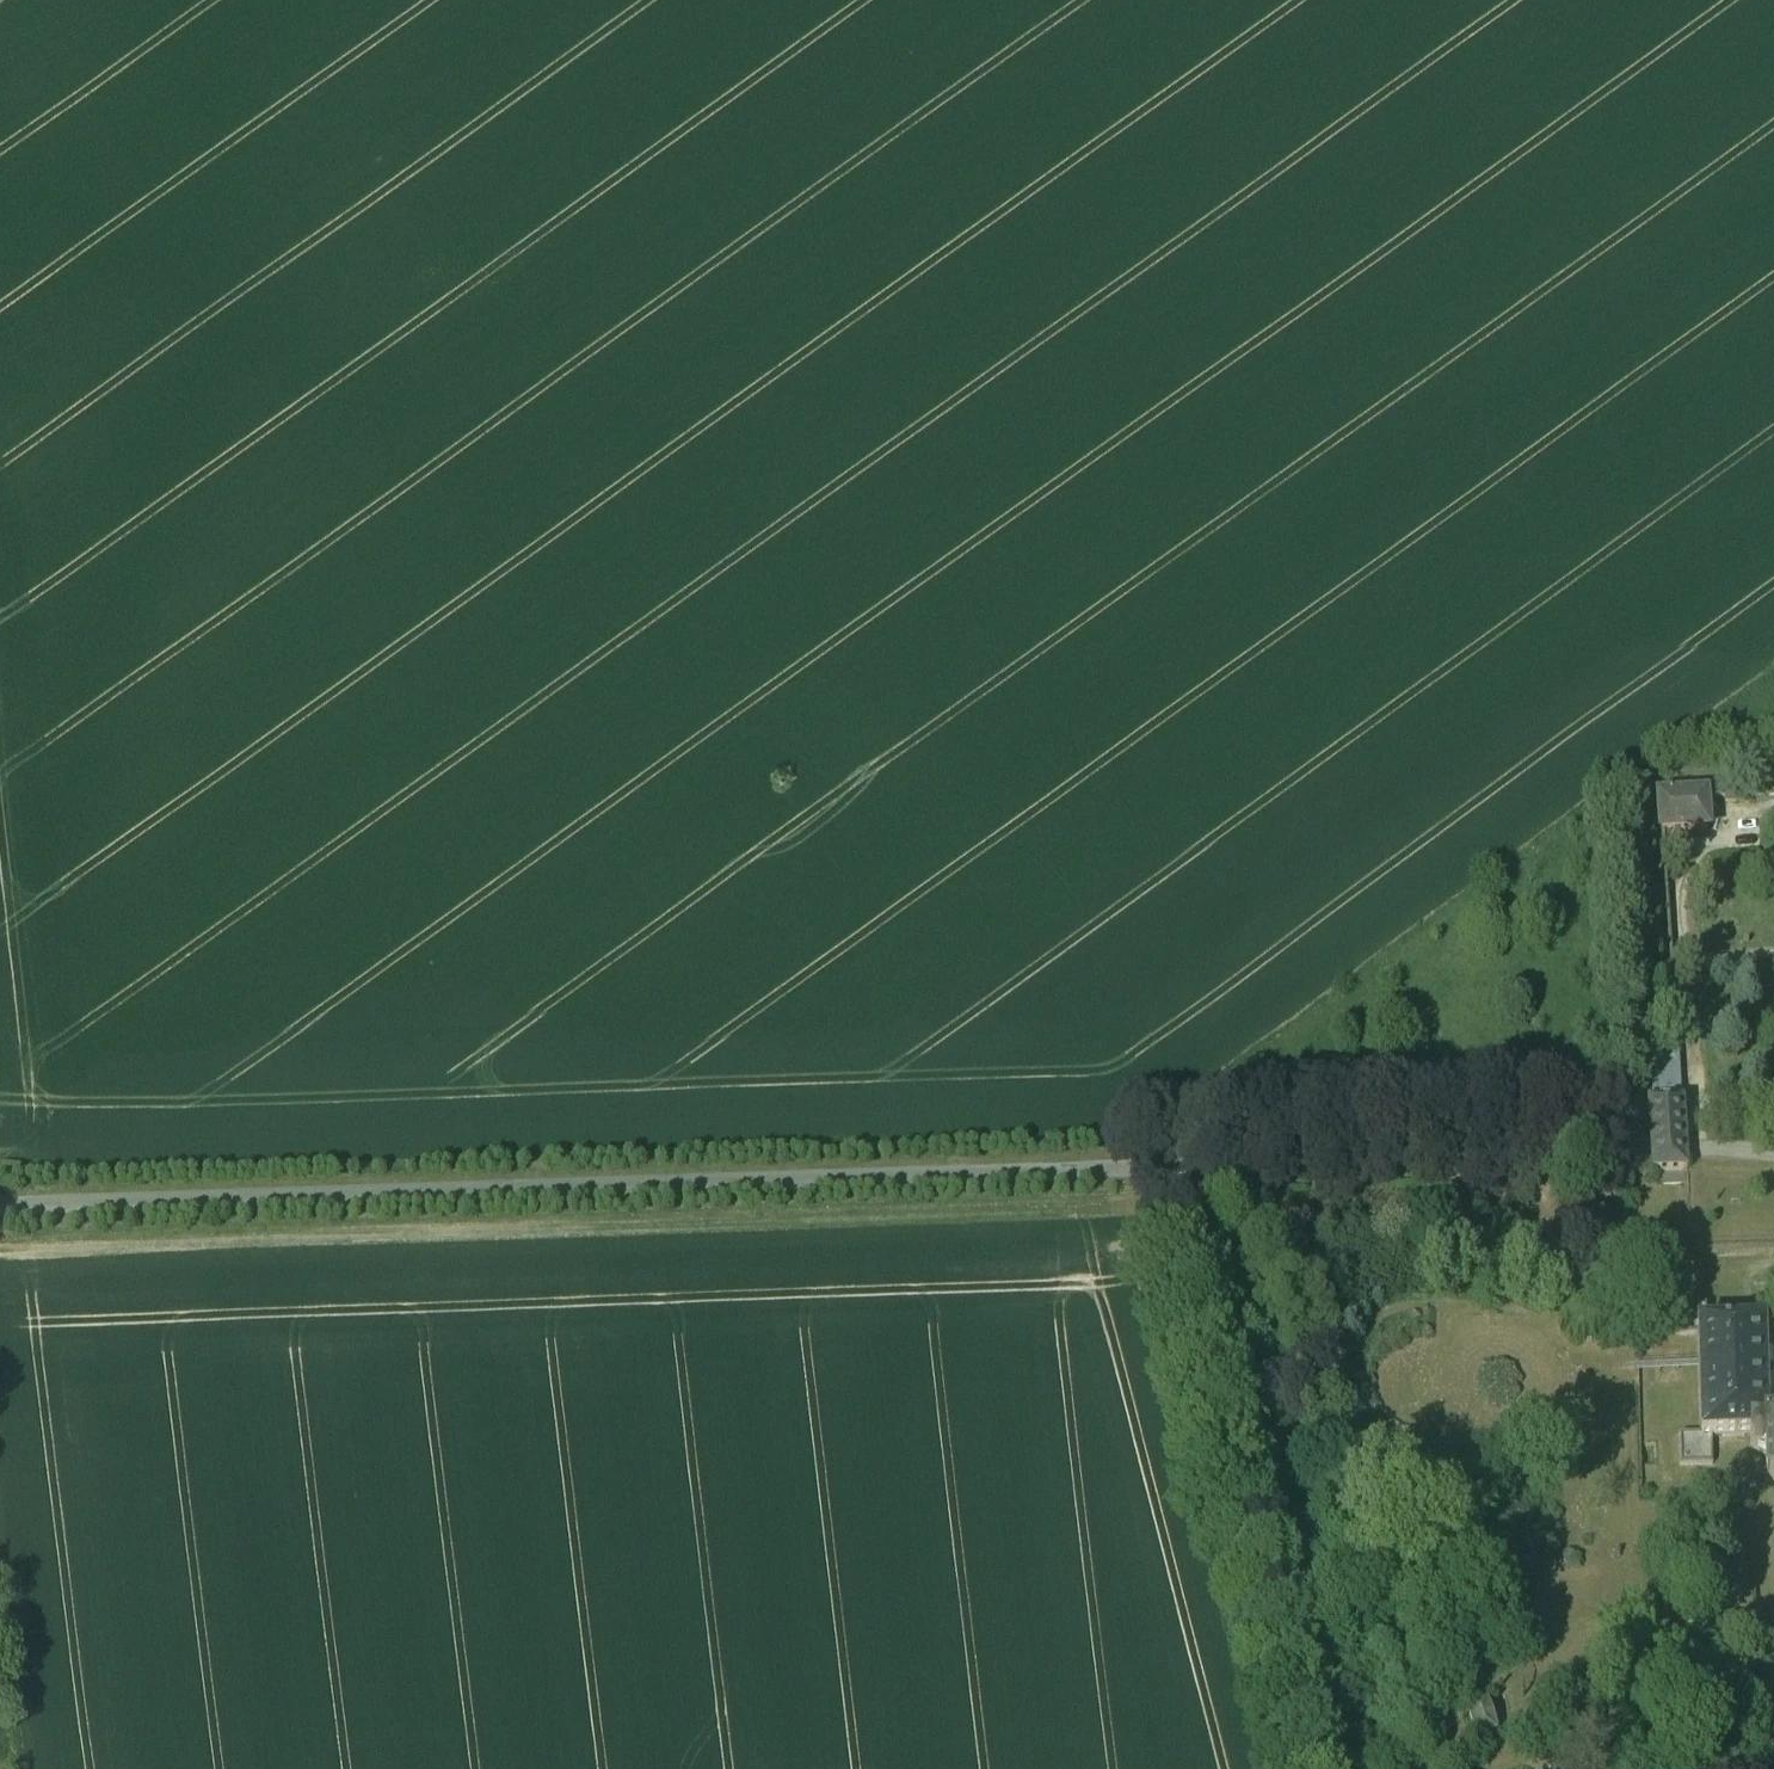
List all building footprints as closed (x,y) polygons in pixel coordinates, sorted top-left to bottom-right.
[(1706,798),(1660,801),(1662,834),(1709,831),(1707,802),(1706,798)] [(1673,1070),(1656,1071),(1658,1103),(1649,1104),(1651,1139),(1684,1137),(1679,1067),(1673,1066),(1673,1070)] [(1684,1137),(1651,1139),(1652,1152),(1653,1172),(1686,1170),(1685,1151),(1684,1137)] [(1706,1300),(1676,1298),(1678,1328),(1701,1328),(1706,1321),(1706,1300)] [(1706,1321),(1701,1328),(1702,1430),(1734,1430),(1754,1430),(1750,1437),(1753,1442),(1766,1449),(1767,1475),(1773,1474),(1773,1414),(1768,1414),(1764,1322),(1706,1321)] [(1701,1470),(1685,1470),(1686,1501),(1718,1500),(1717,1469),(1701,1470)] [(1489,1702),(1467,1710),(1476,1737),(1498,1729),(1489,1702)]
